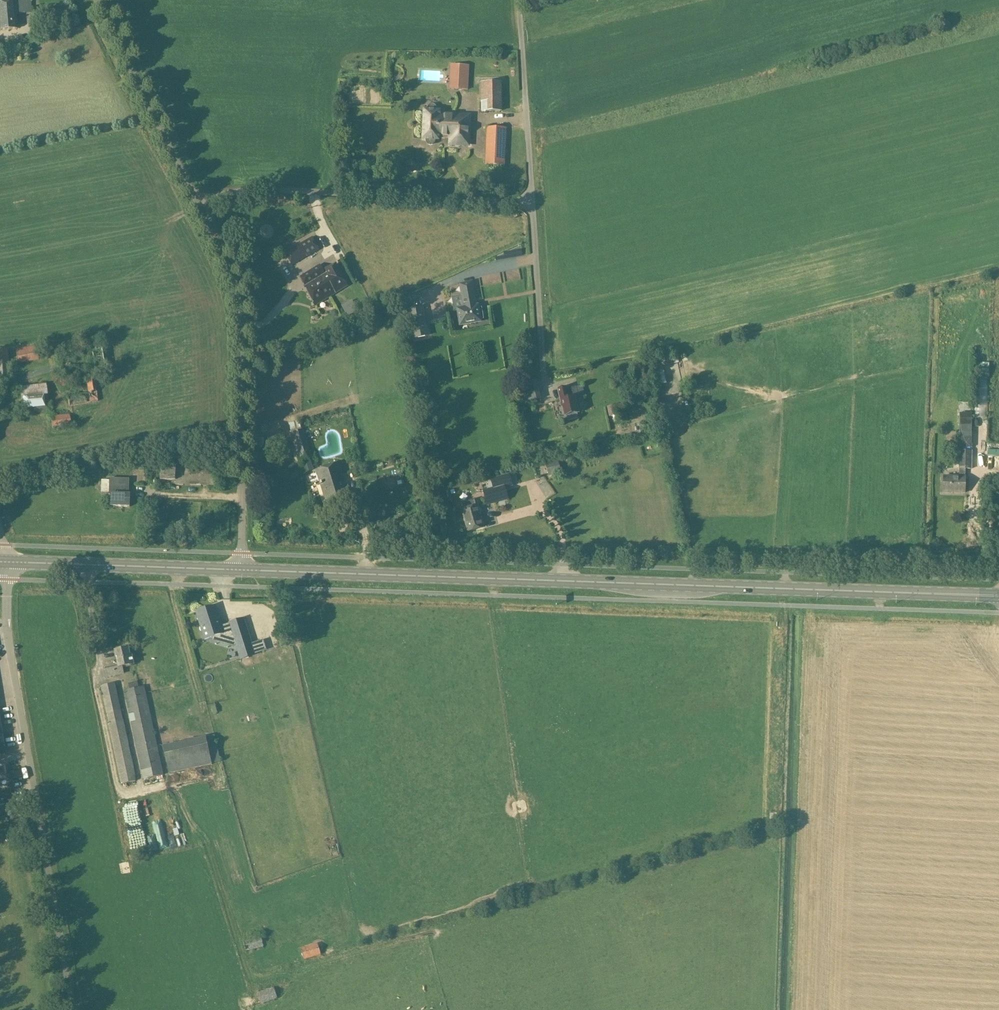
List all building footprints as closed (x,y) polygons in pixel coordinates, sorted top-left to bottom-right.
[(28,13),(27,0),(24,0),(0,2),(0,31),(17,30),(15,14),(28,13)] [(470,65),(450,64),(449,89),(469,90),(470,65)] [(501,82),(482,83),(482,99),(482,112),(501,112),(501,82)] [(439,112),(437,111),(437,108),(437,107),(435,105),(433,105),(430,105),(429,106),(428,108),(428,111),(425,111),(424,139),(426,139),(426,141),(427,143),(428,145),(431,146),(433,145),(435,144),(435,142),(435,139),(438,139),(438,136),(451,137),(450,144),(468,145),(470,116),(439,115),(439,112)] [(486,165),(504,166),(505,128),(487,127),(486,159),(486,165)] [(292,266),(320,250),(312,237),(285,253),(292,266)] [(319,265),(299,278),(308,294),(315,307),(347,287),(336,264),(325,270),(326,271),(323,273),(319,265)] [(478,306),(477,306),(473,281),(459,284),(463,308),(457,309),(460,325),(481,322),(481,320),(484,319),(482,308),(479,308),(478,306)] [(353,300),(341,306),(347,316),(358,311),(353,300)] [(426,321),(424,308),(408,311),(413,333),(414,340),(429,337),(426,321)] [(37,345),(15,349),(18,364),(39,360),(37,345)] [(641,362),(630,363),(631,371),(644,370),(643,362),(641,363),(641,362)] [(977,377),(976,415),(987,415),(988,377),(977,377)] [(526,401),(540,397),(536,382),(522,386),(526,401)] [(46,384),(20,387),(23,416),(50,412),(48,394),(47,394),(46,384)] [(67,396),(67,405),(97,402),(96,389),(92,389),(92,384),(87,384),(88,394),(67,396)] [(576,387),(566,389),(566,387),(557,389),(562,409),(564,417),(579,414),(575,397),(579,396),(576,387)] [(607,407),(609,417),(614,416),(615,419),(620,418),(617,405),(607,407)] [(971,447),(972,413),(959,413),(959,431),(959,447),(971,447)] [(51,416),(51,425),(70,424),(69,415),(51,416)] [(298,421),(289,423),(290,431),(300,430),(298,421)] [(312,459),(303,429),(290,434),(297,455),(299,462),(302,462),(312,459)] [(959,469),(959,477),(944,477),(943,493),(965,494),(965,478),(965,469),(972,469),(972,452),(959,451),(959,469)] [(303,462),(305,471),(312,470),(311,460),(303,462)] [(544,466),(549,477),(563,471),(558,460),(544,466)] [(316,471),(326,502),(329,512),(352,505),(349,495),(348,495),(339,464),(316,471)] [(177,466),(161,466),(160,481),(176,481),(176,485),(216,487),(217,467),(177,465),(177,466)] [(129,479),(119,479),(110,479),(109,495),(111,495),(111,507),(130,507),(130,499),(130,495),(129,495),(129,485),(129,479)] [(504,485),(483,491),(487,506),(509,500),(504,485)] [(461,503),(463,509),(469,532),(484,528),(476,499),(461,503)] [(215,606),(196,612),(204,639),(224,633),(225,633),(227,637),(229,636),(232,645),(234,649),(247,645),(248,645),(240,620),(226,624),(226,627),(222,628),(215,606)] [(124,674),(123,667),(134,664),(132,655),(130,655),(128,648),(115,651),(118,665),(105,667),(107,677),(124,674)] [(101,686),(109,724),(108,725),(121,784),(136,781),(124,720),(123,720),(115,684),(101,686)] [(163,775),(144,687),(124,691),(143,780),(163,775)] [(169,774),(212,765),(221,763),(217,742),(215,735),(206,737),(163,746),(169,774)] [(262,940),(261,936),(243,940),(246,952),(264,948),(264,946),(266,945),(265,939),(262,940)] [(301,949),(304,960),(321,954),(318,943),(301,949)] [(274,987),(257,993),(260,1004),(278,999),(274,987)]
